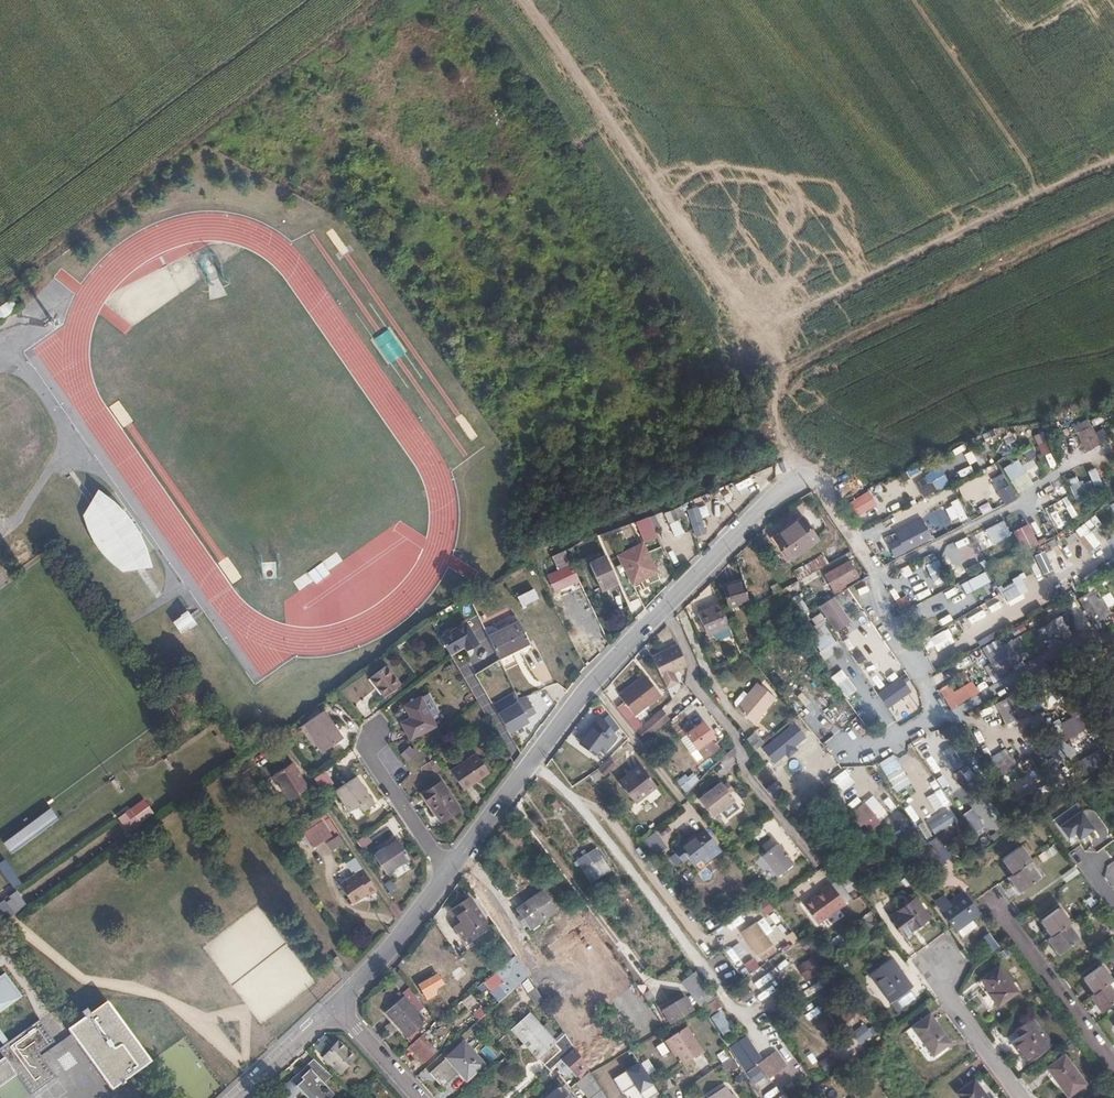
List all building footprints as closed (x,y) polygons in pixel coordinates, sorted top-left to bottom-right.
[(13,310),(10,303),(0,308),(0,316),(13,310)] [(1076,425),(1080,431),(1093,425),(1089,418),(1076,425)] [(1080,431),(1079,432),(1089,451),(1103,444),(1093,425),(1080,431)] [(1012,432),(1003,437),(1006,444),(1016,439),(1012,432)] [(1049,440),(1040,445),(1043,452),(1053,448),(1049,440)] [(1029,448),(1020,454),(1026,463),(1035,458),(1029,448)] [(973,449),(967,452),(975,467),(981,465),(973,449)] [(1051,453),(1044,455),(1047,469),(1054,467),(1051,453)] [(1020,459),(1006,468),(1016,485),(1031,476),(1020,459)] [(1094,464),(1075,472),(1078,480),(1097,471),(1094,464)] [(969,465),(956,472),(959,477),(972,471),(969,465)] [(938,470),(918,481),(926,496),(940,487),(938,482),(943,479),(938,470)] [(1082,480),(1071,486),(1076,497),(1088,492),(1082,480)] [(747,493),(741,486),(726,496),(732,504),(747,493)] [(129,566),(124,569),(152,559),(149,550),(146,542),(142,534),(138,526),(134,520),(128,512),(122,506),(116,499),(109,494),(102,488),(85,513),(90,510),(107,497),(146,553),(129,566)] [(870,492),(844,503),(851,518),(876,507),(870,492)] [(107,497),(90,510),(92,517),(94,523),(96,528),(98,533),(101,538),(103,541),(108,547),(111,551),(115,555),(120,559),(124,562),(129,566),(146,553),(107,497)] [(989,497),(969,507),(974,515),(993,505),(989,497)] [(705,506),(703,500),(687,506),(689,512),(705,506)] [(696,535),(686,509),(674,514),(682,540),(696,535)] [(90,510),(85,513),(87,520),(88,526),(91,531),(93,537),(96,542),(99,547),(103,551),(107,556),(111,560),(115,563),(120,567),(124,569),(129,566),(124,562),(120,559),(115,555),(111,551),(108,547),(103,541),(101,538),(98,533),(96,528),(94,523),(92,517),(90,510)] [(682,540),(674,514),(664,518),(674,543),(682,540)] [(1015,514),(1008,518),(1015,530),(1021,527),(1015,514)] [(648,516),(640,519),(646,534),(654,530),(648,516)] [(924,518),(897,531),(907,551),(933,537),(924,518)] [(1105,538),(1091,518),(1076,529),(1090,548),(1105,538)] [(817,539),(802,519),(776,538),(791,558),(817,539)] [(985,528),(990,544),(1011,537),(1005,521),(985,528)] [(1044,539),(1051,537),(1048,525),(1041,527),(1044,539)] [(656,571),(643,542),(618,553),(629,579),(645,572),(646,576),(656,571)] [(880,546),(887,558),(893,554),(886,543),(880,546)] [(964,560),(967,567),(980,561),(976,553),(964,560)] [(798,580),(828,563),(822,554),(792,571),(798,580)] [(1070,555),(1051,565),(1055,572),(1074,562),(1070,555)] [(618,584),(607,557),(591,565),(602,590),(618,584)] [(860,575),(851,559),(826,573),(835,589),(860,575)] [(939,559),(933,562),(940,577),(946,575),(939,559)] [(980,561),(967,567),(970,574),(983,568),(980,563),(980,561)] [(933,562),(928,564),(935,580),(940,577),(933,562)] [(310,582),(324,574),(318,565),(304,573),(310,582)] [(566,580),(559,565),(543,572),(550,588),(566,580)] [(976,576),(960,584),(963,590),(965,589),(972,605),(984,599),(983,597),(981,593),(986,591),(983,584),(978,586),(977,584),(979,583),(976,576)] [(748,598),(746,587),(743,578),(724,584),(730,603),(748,598)] [(1010,600),(1023,593),(1017,581),(1011,584),(1010,581),(999,586),(1005,596),(1007,595),(1010,600)] [(997,587),(992,590),(995,595),(1000,593),(997,587)] [(1097,588),(1080,598),(1094,623),(1111,613),(1097,588)] [(532,589),(516,596),(520,606),(536,599),(532,589)] [(820,604),(837,629),(852,621),(835,595),(820,604)] [(709,631),(730,622),(721,600),(700,610),(709,631)] [(988,603),(987,610),(999,612),(1000,606),(988,603)] [(970,624),(987,615),(983,609),(966,618),(970,624)] [(183,611),(171,619),(179,630),(191,623),(183,611)] [(1062,616),(1042,628),(1053,646),(1073,634),(1062,616)] [(942,617),(927,626),(931,633),(946,625),(942,617)] [(465,621),(435,635),(446,658),(476,643),(465,621)] [(521,622),(490,637),(501,658),(532,643),(521,622)] [(826,624),(812,633),(823,649),(836,640),(826,624)] [(874,627),(848,644),(862,663),(873,655),(869,650),(872,648),(877,655),(888,648),(874,627)] [(946,630),(933,637),(939,649),(952,642),(946,630)] [(988,654),(1002,678),(1012,672),(1009,667),(1023,659),(1024,659),(1042,648),(1030,630),(988,654)] [(580,639),(573,642),(577,655),(584,653),(580,639)] [(677,639),(651,655),(664,686),(674,680),(672,668),(685,660),(677,639)] [(397,686),(383,667),(368,680),(382,698),(397,686)] [(846,699),(857,690),(840,669),(829,678),(846,699)] [(633,730),(641,723),(633,711),(657,692),(644,674),(619,694),(622,698),(612,706),(632,731),(633,730)] [(948,683),(937,691),(951,710),(978,691),(970,680),(954,692),(948,683)] [(737,705),(755,722),(777,697),(758,681),(745,696),(741,693),(735,700),(737,705)] [(894,681),(879,691),(886,701),(901,691),(894,681)] [(1014,694),(997,702),(997,703),(993,705),(1001,720),(1005,718),(1008,723),(1024,714),(1014,694)] [(436,722),(418,695),(403,704),(411,716),(402,721),(413,737),(436,722)] [(536,716),(526,695),(494,710),(504,732),(536,716)] [(641,723),(633,730),(641,739),(663,720),(655,711),(641,723)] [(336,742),(319,715),(300,728),(317,754),(336,742)] [(796,722),(763,749),(773,761),(806,735),(796,722)] [(713,737),(702,723),(687,735),(705,757),(717,748),(709,739),(713,737)] [(591,755),(605,736),(591,726),(578,746),(591,755)] [(754,732),(746,738),(756,751),(764,744),(754,732)] [(979,732),(975,734),(981,746),(986,743),(979,732)] [(1007,747),(1001,752),(1006,758),(992,767),(998,777),(1018,764),(1007,747)] [(1015,747),(1011,749),(1015,756),(1019,753),(1015,747)] [(485,772),(473,752),(447,767),(460,787),(485,772)] [(878,762),(897,799),(913,791),(894,754),(878,762)] [(289,766),(280,772),(297,796),(305,791),(289,766)] [(653,787),(637,766),(617,782),(633,802),(653,787)] [(970,768),(963,772),(968,780),(962,784),(967,792),(985,781),(982,777),(980,777),(978,774),(975,776),(970,768)] [(685,793),(699,780),(690,770),(675,783),(685,793)] [(297,796),(280,772),(272,778),(281,793),(278,795),(284,803),(297,796)] [(369,805),(352,778),(332,791),(346,813),(355,807),(359,812),(369,805)] [(718,781),(697,799),(710,816),(732,799),(727,792),(721,785),(718,781)] [(725,782),(721,785),(727,792),(731,789),(725,782)] [(458,811),(439,784),(421,798),(440,824),(458,811)] [(851,794),(842,803),(851,812),(860,803),(851,794)] [(126,834),(154,814),(143,798),(115,818),(126,834)] [(875,813),(865,801),(855,810),(857,813),(855,815),(857,817),(855,819),(861,825),(875,813)] [(909,801),(903,803),(909,818),(915,816),(909,801)] [(1094,829),(1076,805),(1054,821),(1066,838),(1072,834),(1077,841),(1094,829)] [(52,810),(5,844),(14,857),(61,823),(52,810)] [(969,810),(963,815),(970,824),(976,819),(969,810)] [(949,813),(930,825),(935,833),(954,821),(949,813)] [(994,821),(987,827),(990,831),(997,826),(994,821)] [(914,824),(904,831),(915,847),(925,840),(914,824)] [(328,838),(318,825),(302,835),(312,850),(328,838)] [(689,857),(693,863),(715,844),(703,830),(697,835),(696,834),(681,846),(675,851),(683,861),(689,857)] [(654,857),(666,847),(654,831),(641,842),(654,857)] [(966,831),(958,836),(961,841),(969,836),(966,831)] [(325,842),(330,851),(342,844),(337,835),(325,842)] [(406,861),(393,842),(371,858),(384,876),(406,861)] [(944,857),(933,843),(927,848),(938,862),(944,857)] [(793,865),(776,844),(759,858),(776,879),(793,865)] [(1042,862),(1057,853),(1052,846),(1037,855),(1042,862)] [(603,857),(596,847),(578,860),(585,870),(603,857)] [(1026,865),(1030,863),(1019,848),(1002,860),(1012,876),(1008,879),(1018,894),(1037,881),(1026,865)] [(1074,866),(1060,876),(1065,883),(1079,873),(1074,866)] [(368,895),(372,893),(357,871),(353,874),(368,895)] [(363,899),(368,895),(353,874),(334,887),(348,906),(362,897),(363,899)] [(820,920),(847,899),(831,880),(822,887),(823,888),(805,902),(820,920)] [(616,887),(627,902),(635,896),(624,881),(616,887)] [(482,904),(495,895),(489,886),(476,896),(482,904)] [(0,902),(0,918),(3,922),(25,904),(15,890),(0,902)] [(962,893),(946,902),(962,924),(978,915),(962,893)] [(928,913),(915,894),(890,913),(904,931),(928,913)] [(484,922),(467,897),(452,908),(460,921),(454,926),(462,937),(484,922)] [(764,917),(772,910),(763,898),(754,906),(764,917)] [(962,924),(946,902),(938,904),(955,926),(962,924)] [(546,917),(538,906),(530,912),(527,907),(518,913),(521,917),(514,923),(521,933),(546,917)] [(1069,926),(1071,924),(1060,909),(1042,921),(1053,937),(1049,940),(1059,955),(1079,941),(1069,926)] [(756,922),(742,932),(748,941),(751,939),(755,944),(754,945),(760,953),(773,944),(756,922)] [(789,935),(796,943),(801,939),(795,931),(789,935)] [(979,938),(989,953),(998,947),(988,933),(979,938)] [(751,939),(748,941),(758,955),(760,953),(754,945),(755,944),(751,939)] [(353,944),(346,951),(351,956),(358,950),(353,944)] [(530,978),(513,957),(481,984),(498,1005),(530,978)] [(782,972),(789,962),(783,958),(776,968),(782,972)] [(912,987),(890,958),(867,975),(890,1004),(912,987)] [(1113,981),(1113,974),(1106,963),(1086,977),(1097,992),(1093,996),(1104,1010),(1113,1003),(1113,983),(1113,982),(1113,981)] [(1018,992),(998,966),(982,978),(991,991),(988,993),(998,1006),(1018,992)] [(681,981),(699,1010),(705,1006),(709,1014),(718,1008),(696,972),(681,981)] [(443,984),(437,975),(419,987),(427,999),(435,994),(432,991),(443,984)] [(787,1012),(765,980),(748,992),(754,1000),(759,997),(762,1001),(766,997),(775,1011),(768,1015),(773,1022),(787,1012)] [(680,998),(670,981),(650,995),(661,1011),(680,998)] [(530,1011),(544,998),(535,985),(520,1000),(530,1011)] [(420,1012),(425,1008),(410,988),(405,992),(420,1012)] [(470,995),(461,1002),(467,1010),(476,1003),(470,995)] [(413,1043),(422,1035),(417,1029),(423,1025),(425,1027),(429,1024),(404,998),(388,1012),(409,1036),(408,1037),(413,1043)] [(69,1032),(72,1036),(78,1045),(112,1091),(149,1063),(106,1004),(69,1032)] [(477,1021),(486,1015),(480,1007),(471,1013),(477,1021)] [(841,1024),(853,1017),(848,1009),(836,1016),(841,1024)] [(1045,1018),(1040,1011),(1028,1020),(1033,1027),(1011,1042),(1027,1063),(1049,1047),(1034,1025),(1045,1018)] [(709,1018),(722,1037),(731,1031),(719,1012),(709,1018)] [(951,1042),(931,1013),(913,1027),(933,1055),(951,1042)] [(544,1065),(561,1050),(527,1014),(511,1029),(544,1065)] [(41,1058),(39,1055),(54,1043),(38,1021),(0,1049),(0,1053),(4,1059),(0,1062),(0,1087),(16,1076),(31,1096),(56,1078),(47,1066),(41,1058)] [(863,1023),(849,1034),(859,1046),(873,1035),(863,1023)] [(664,1041),(669,1048),(672,1047),(677,1056),(682,1064),(702,1052),(687,1027),(664,1041)] [(437,1051),(422,1035),(413,1043),(410,1046),(425,1062),(437,1051)] [(78,1045),(72,1036),(41,1058),(47,1066),(78,1045)] [(465,1079),(483,1063),(464,1041),(429,1071),(442,1085),(458,1072),(465,1079)] [(342,1073),(355,1059),(338,1044),(325,1058),(342,1073)] [(660,1057),(668,1054),(663,1044),(655,1047),(660,1057)] [(672,1047),(669,1048),(675,1057),(677,1056),(672,1047)] [(575,1076),(586,1065),(574,1048),(560,1060),(575,1076)] [(788,1066),(776,1051),(757,1066),(769,1081),(788,1066)] [(1084,1083),(1063,1055),(1046,1067),(1067,1096),(1084,1083)] [(317,1061),(301,1075),(304,1079),(309,1076),(308,1075),(313,1071),(321,1080),(330,1072),(317,1061)] [(330,1072),(321,1080),(313,1071),(308,1075),(309,1076),(304,1079),(301,1075),(283,1090),(291,1097),(296,1097),(303,1092),(307,1096),(312,1092),(318,1097),(335,1097),(337,1096),(328,1085),(337,1078),(330,1072)] [(590,1072),(579,1082),(589,1097),(606,1097),(590,1072)] [(963,1086),(972,1097),(988,1097),(973,1078),(963,1086)] [(725,1086),(706,1097),(733,1097),(725,1086)] [(963,1086),(955,1092),(960,1097),(972,1097),(963,1086)] [(558,1087),(546,1097),(568,1097),(558,1087)]
